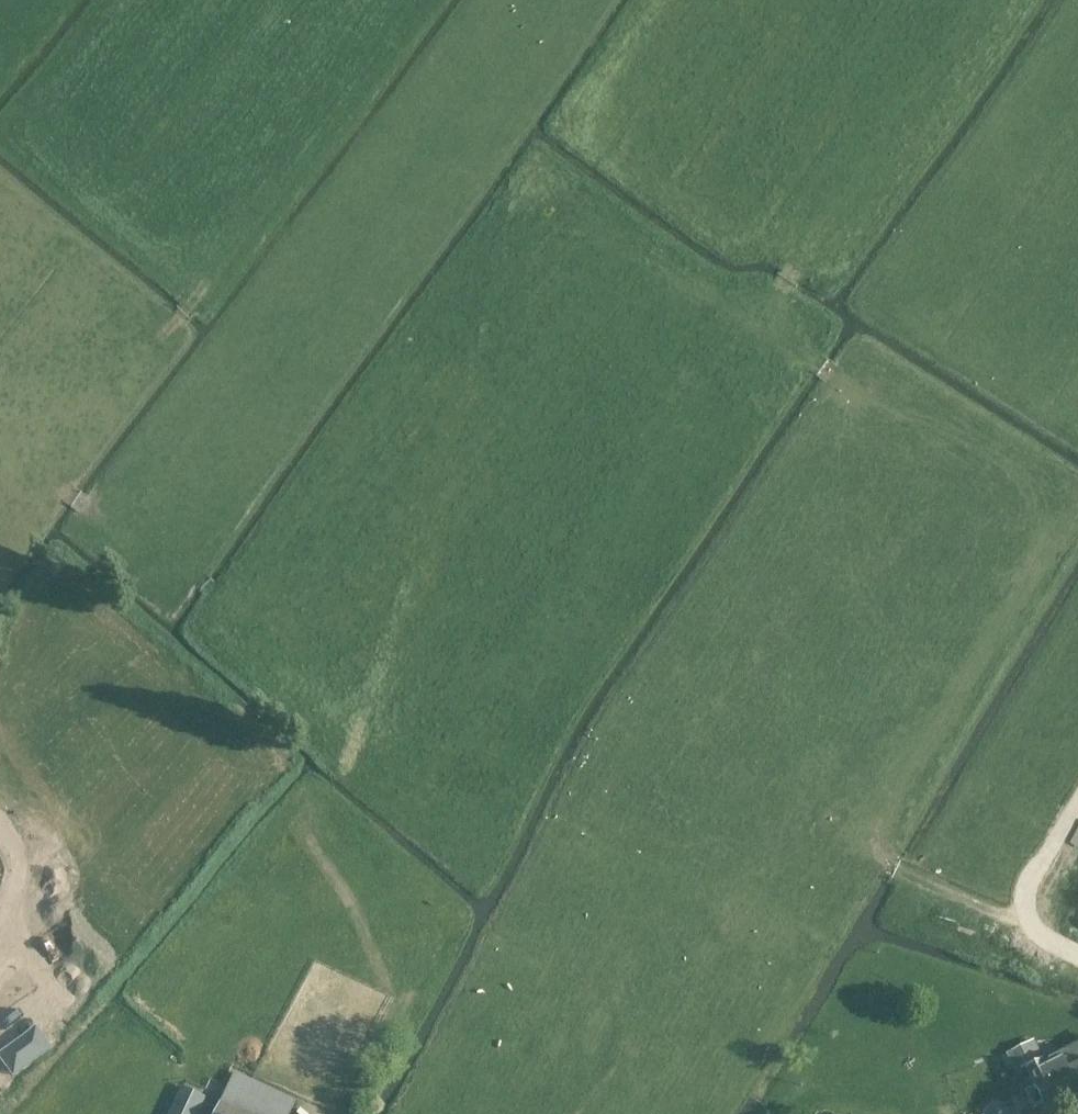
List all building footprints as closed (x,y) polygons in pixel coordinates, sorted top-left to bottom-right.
[(0,1034),(0,1057),(14,1074),(75,1021),(73,1018),(93,1000),(58,959),(38,977),(49,990),(0,1034)] [(1033,1042),(1011,1053),(1019,1069),(1040,1058),(1033,1042)] [(1061,1054),(1077,1087),(1077,1045),(1061,1054)] [(1077,1090),(1077,1087),(1061,1054),(1028,1071),(1036,1087),(1026,1092),(1034,1108),(1044,1103),(1046,1107),(1077,1090)] [(234,1073),(221,1104),(216,1113),(289,1113),(295,1102),(260,1085),(234,1073)] [(203,1097),(183,1088),(171,1113),(195,1113),(203,1097)]
